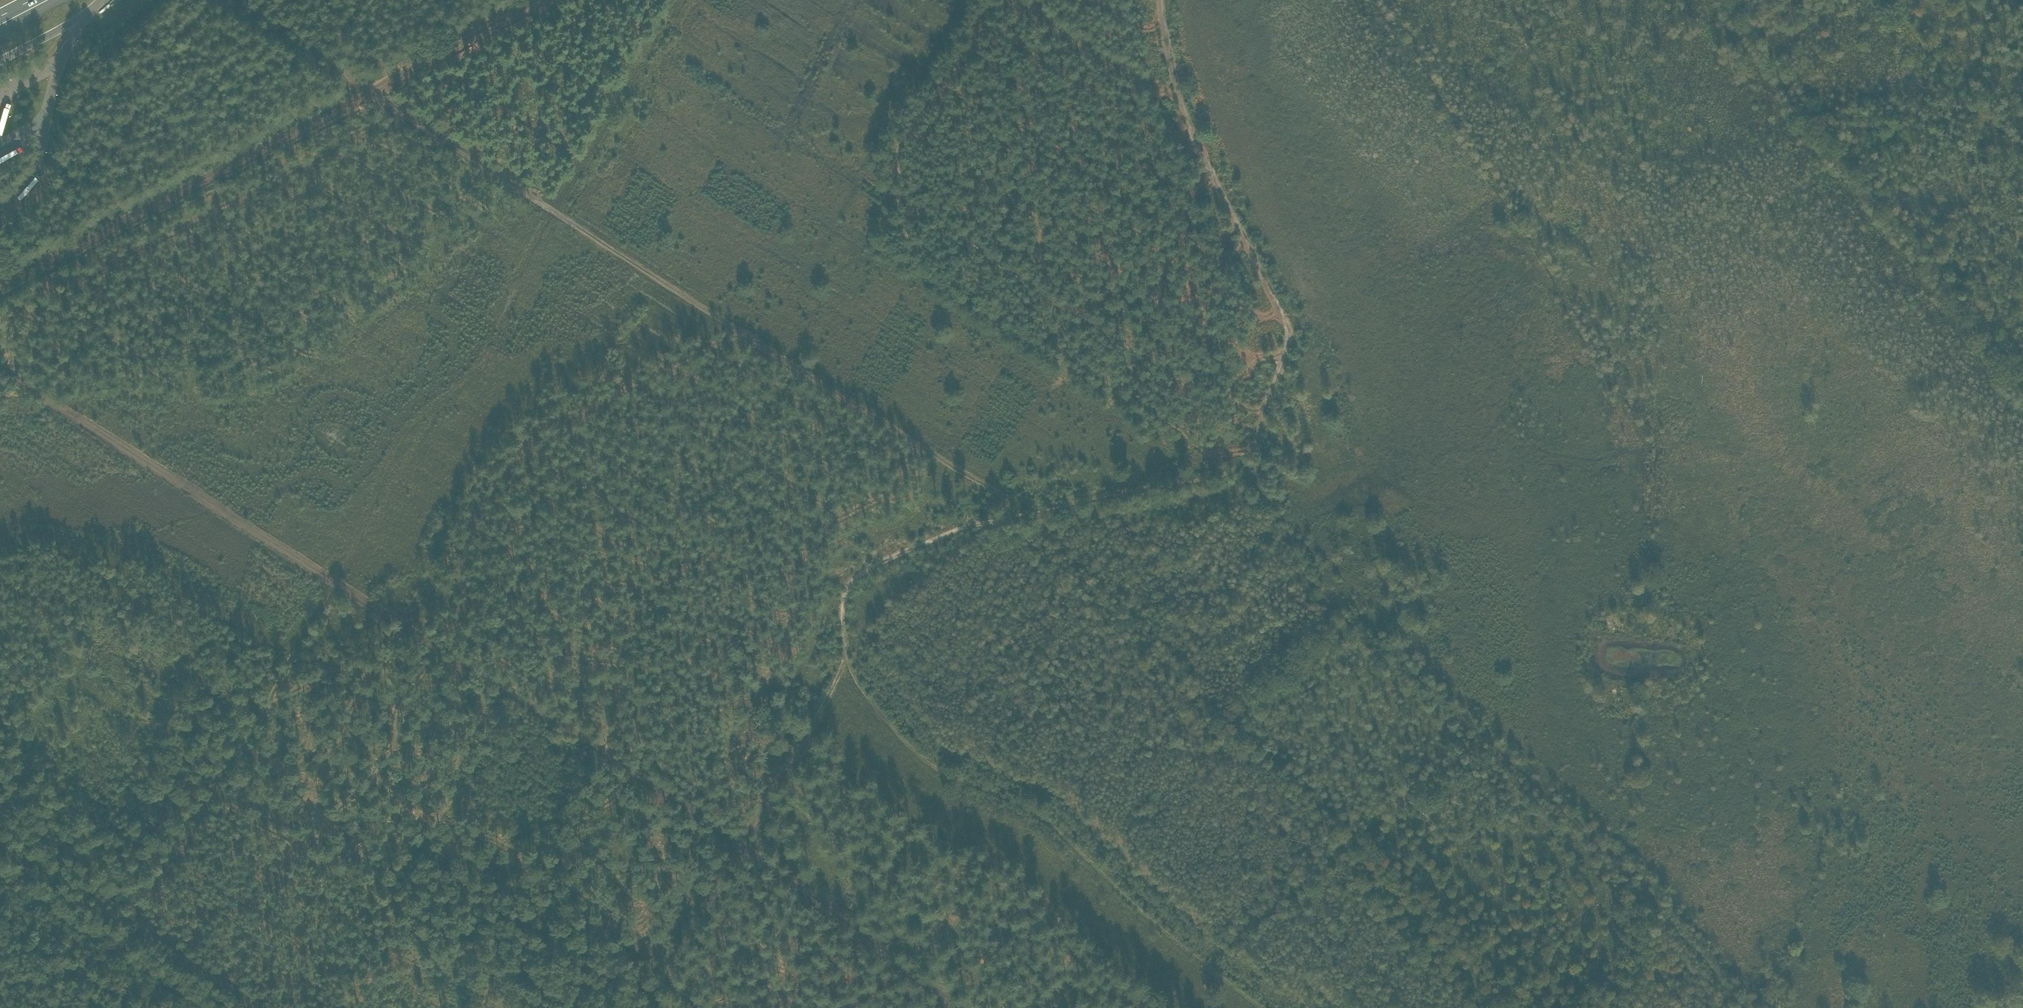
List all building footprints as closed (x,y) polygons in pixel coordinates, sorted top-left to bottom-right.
[(0,123),(0,134),(4,135),(13,105),(6,103),(0,123)] [(25,197),(43,177),(39,173),(21,193),(25,197)]
